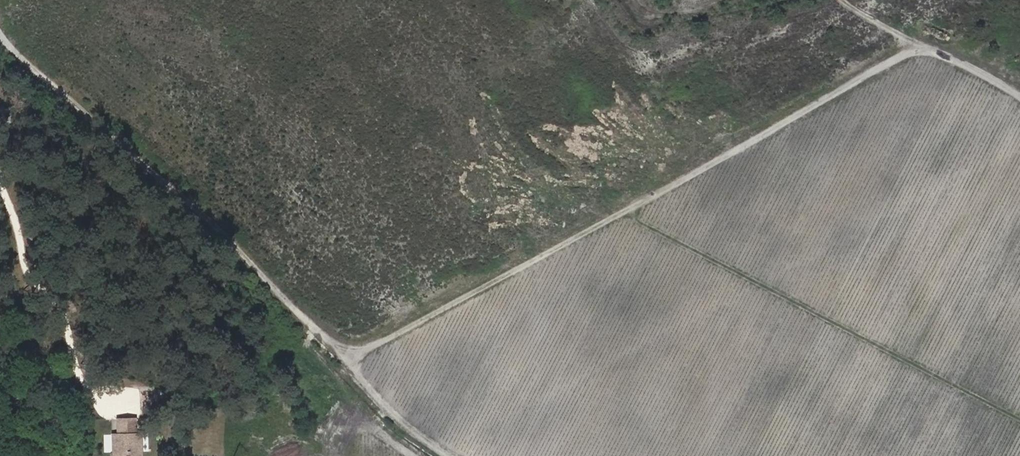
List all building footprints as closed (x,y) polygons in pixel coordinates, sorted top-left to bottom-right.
[(111,436),(112,455),(140,455),(139,437),(111,436)]
